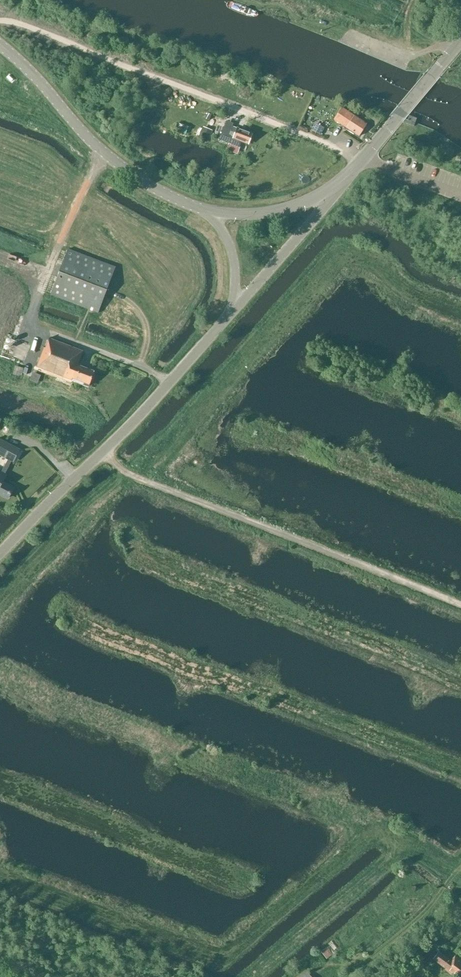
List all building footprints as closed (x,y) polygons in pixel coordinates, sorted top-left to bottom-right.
[(369,29),(366,36),(385,45),(388,38),(369,29)] [(227,108),(226,113),(237,116),(238,111),(227,108)] [(359,137),(359,136),(367,124),(342,108),(334,120),(359,137)] [(305,129),(311,131),(311,130),(314,124),(314,123),(308,121),(308,122),(305,120),(302,126),(305,128),(305,129)] [(239,148),(241,141),(248,144),(252,134),(237,129),(237,128),(232,127),(234,123),(226,121),(219,140),(239,148)] [(178,123),(175,131),(186,135),(189,127),(178,123)] [(321,135),(324,128),(315,123),(311,130),(321,135)] [(198,137),(208,141),(212,131),(203,127),(198,137)] [(51,295),(98,313),(116,268),(68,250),(51,295)] [(71,378),(90,385),(94,372),(77,366),(83,352),(49,339),(46,348),(44,348),(37,367),(71,379),(71,378)] [(15,366),(12,374),(21,377),(23,369),(15,366)] [(32,372),(29,380),(37,384),(40,376),(32,372)] [(8,500),(9,498),(10,499),(15,490),(13,489),(2,483),(6,476),(3,474),(10,461),(13,463),(20,450),(0,440),(0,456),(8,460),(1,473),(0,473),(0,496),(8,500)] [(338,946),(333,940),(328,944),(334,950),(338,946)] [(321,952),(326,959),(332,954),(326,947),(321,952)] [(439,952),(433,960),(446,969),(445,970),(454,976),(460,976),(460,961),(455,957),(451,961),(439,952)]
